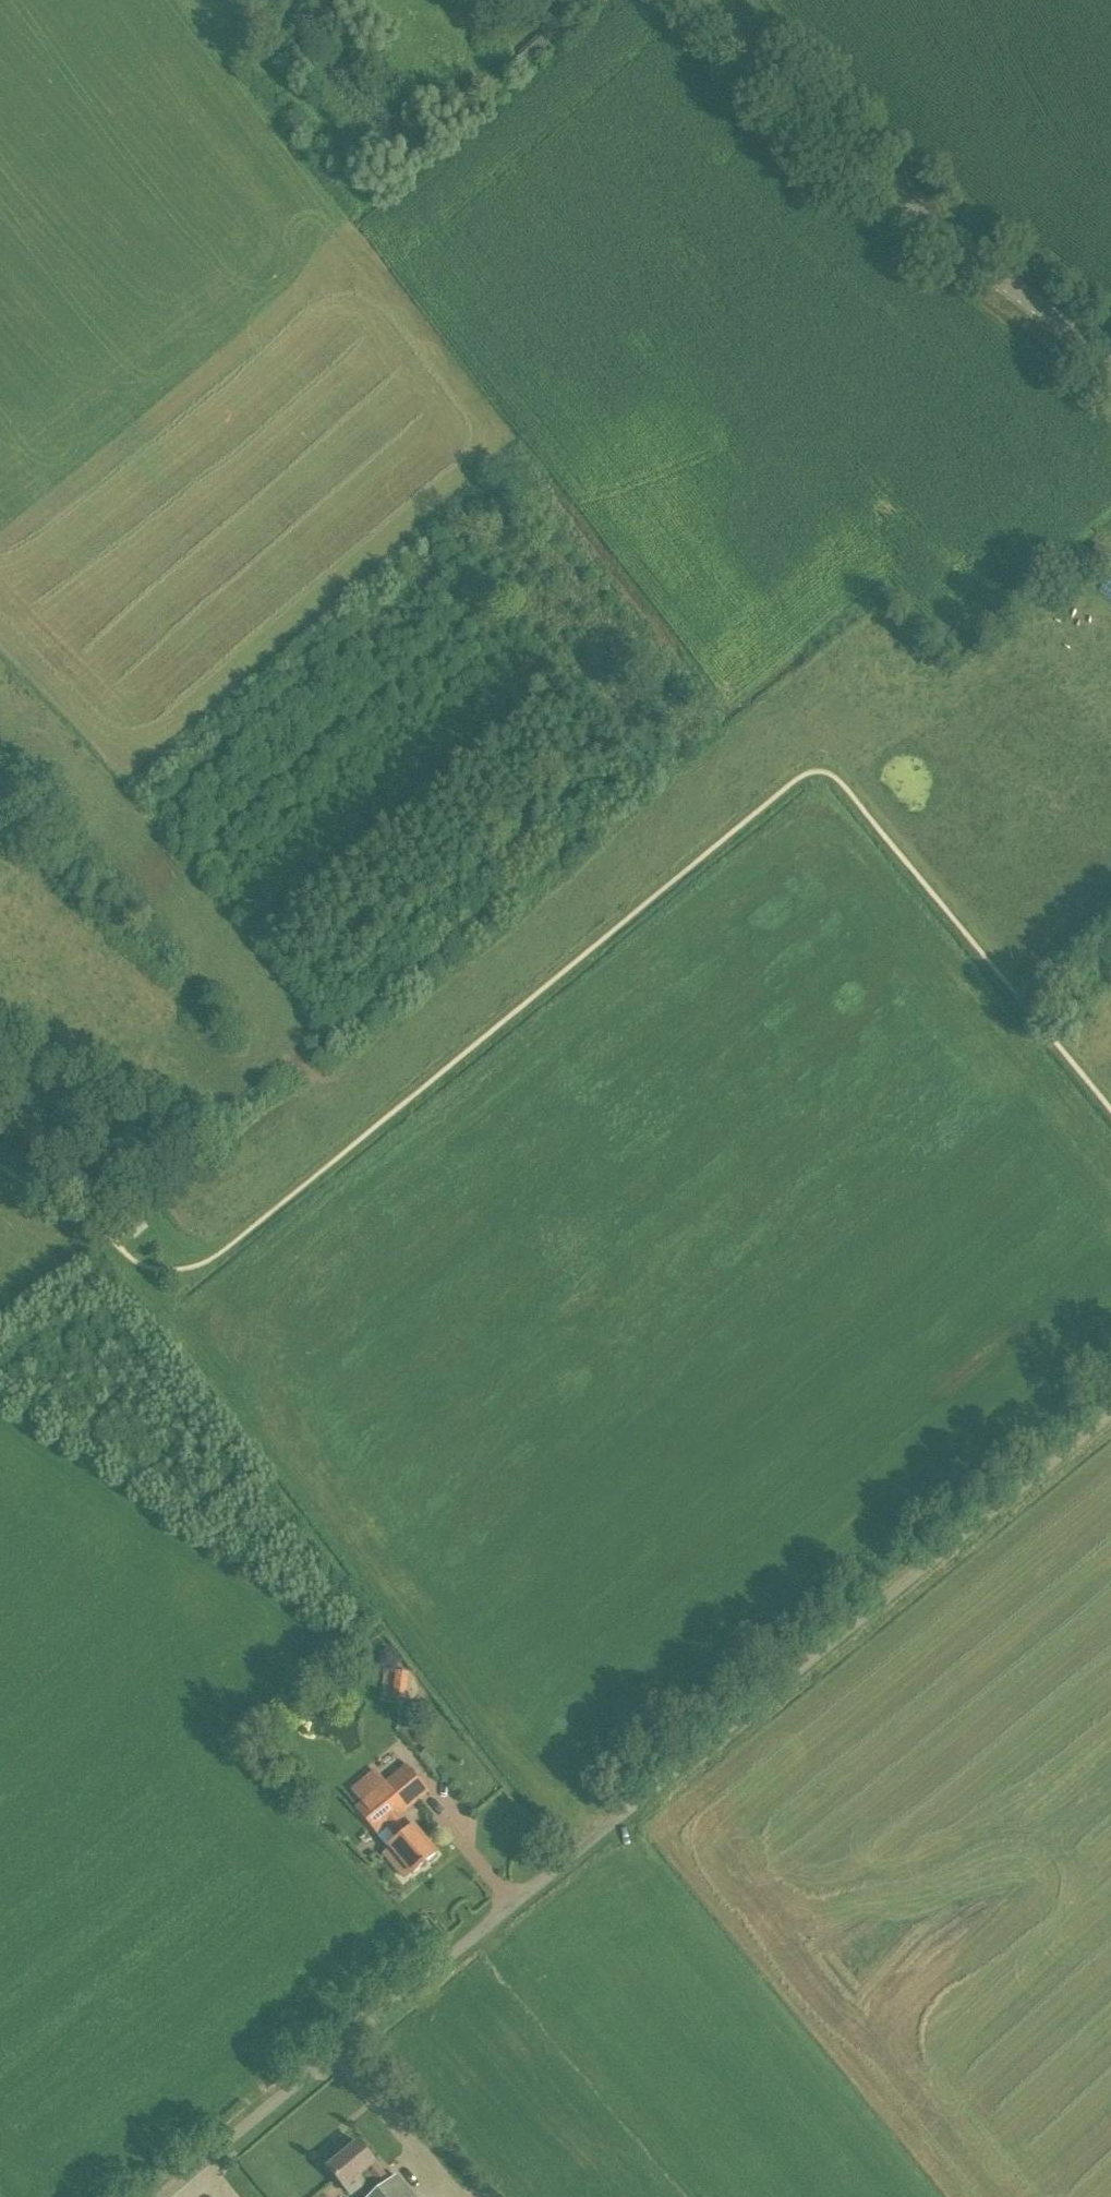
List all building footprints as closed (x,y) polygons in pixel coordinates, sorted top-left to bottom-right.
[(527,64),(537,56),(555,41),(546,31),(519,54),(527,64)] [(1076,571),(1086,579),(1093,569),(1083,561),(1076,570),(1076,571)] [(407,1699),(410,1672),(396,1671),(393,1698),(407,1699)] [(414,1826),(403,1814),(430,1792),(407,1764),(355,1807),(378,1835),(387,1828),(397,1840),(390,1846),(391,1847),(382,1854),(403,1880),(412,1873),(413,1874),(437,1854),(414,1826)] [(376,2162),(359,2142),(328,2168),(351,2195),(365,2183),(374,2196),(372,2196),(415,2196),(398,2176),(392,2181),(376,2162)]
